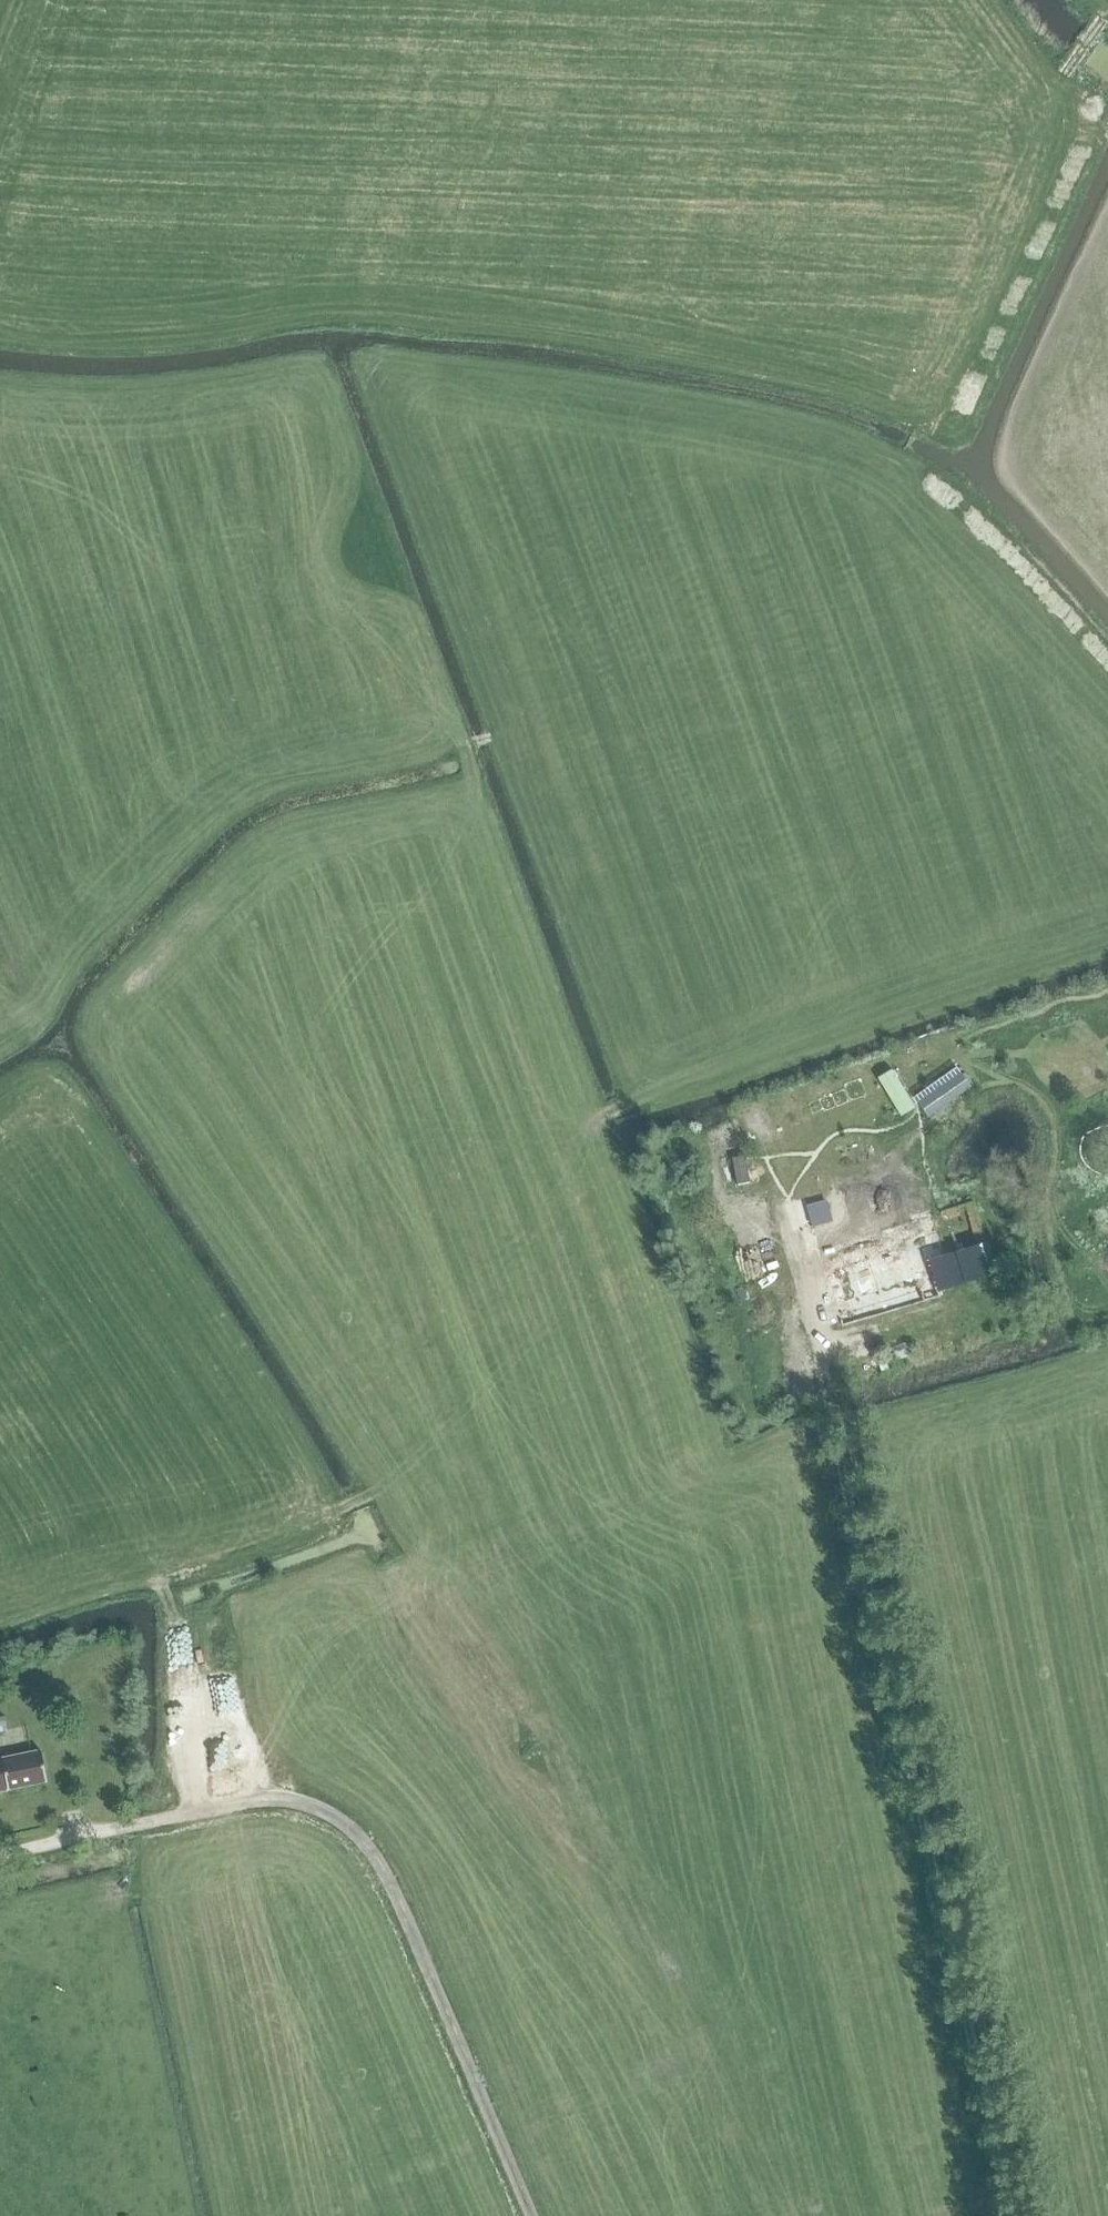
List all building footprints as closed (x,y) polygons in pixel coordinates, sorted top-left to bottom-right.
[(919,1103),(930,1116),(969,1083),(957,1070),(919,1103)] [(808,1195),(822,1247),(879,1232),(865,1180),(808,1195)] [(936,1215),(824,1245),(843,1318),(997,1277),(988,1241),(945,1253),(936,1215)] [(739,1303),(748,1300),(744,1288),(735,1290),(739,1303)] [(47,1783),(40,1751),(0,1760),(0,1793),(47,1783)]
